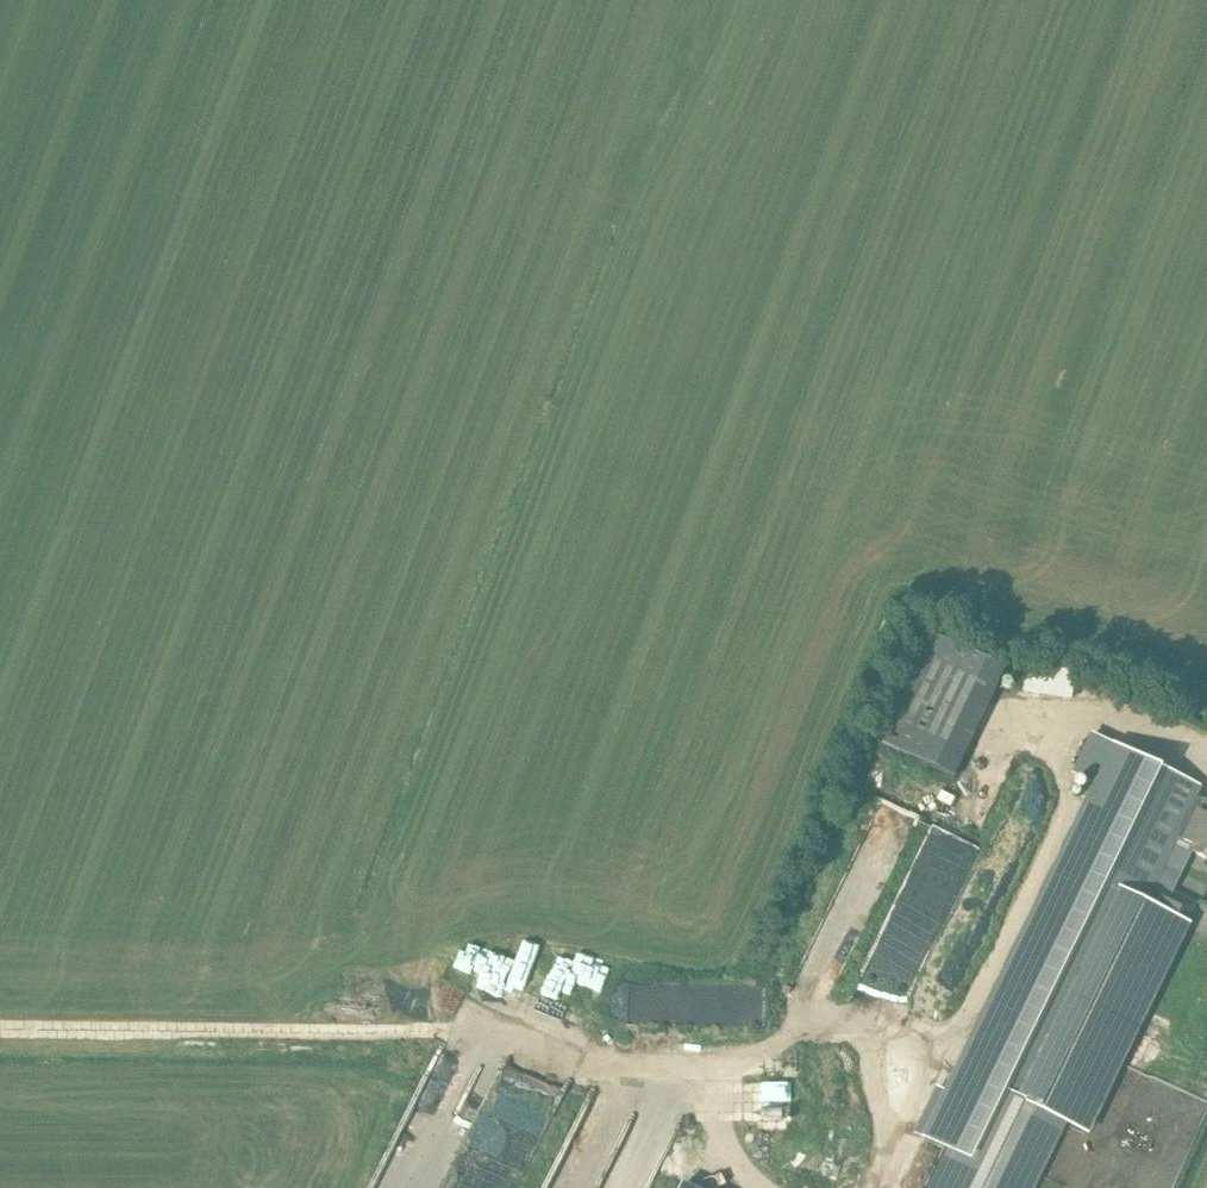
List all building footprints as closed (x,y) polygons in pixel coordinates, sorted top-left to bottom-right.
[(918,628),(700,1074),(871,1158),(1089,711),(918,628)] [(928,1187),(1033,1187),(1066,1121),(1084,1131),(1186,921),(1172,914),(1180,896),(1156,884),(1178,838),(1194,845),(1191,851),(1206,858),(1206,800),(1199,796),(1203,787),(1181,777),(1093,735),(1075,774),(1097,785),(947,1091),(939,1087),(917,1133),(947,1148),(928,1187)] [(426,957),(418,987),(480,1004),(488,977),(507,982),(509,974),(603,1000),(614,962),(541,941),(540,947),(519,941),(514,960),(457,944),(451,964),(426,957)]
